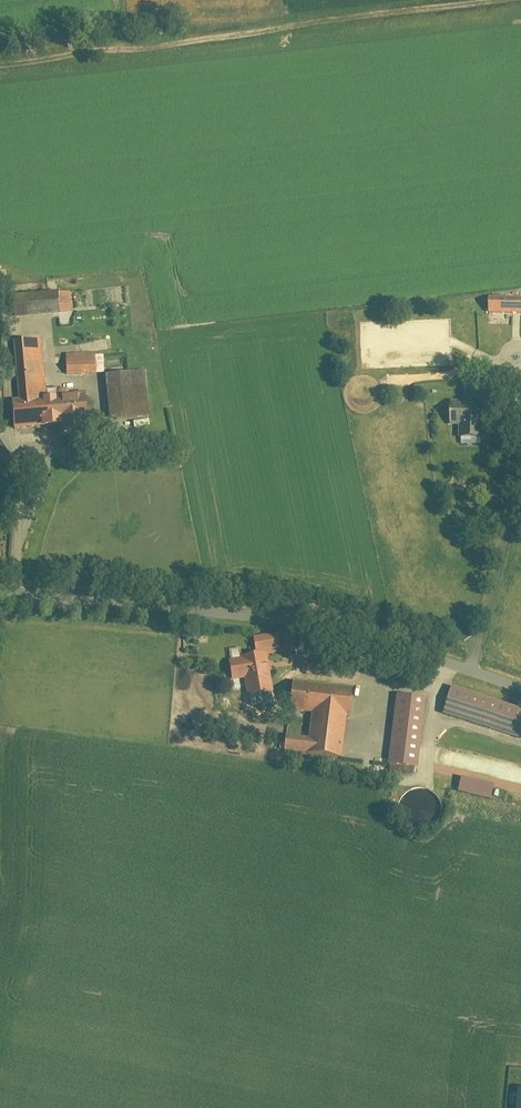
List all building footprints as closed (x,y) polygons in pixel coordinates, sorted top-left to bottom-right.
[(70,288),(10,295),(12,320),(72,314),(70,288)] [(489,297),(489,313),(520,314),(520,298),(489,297)] [(14,398),(16,428),(62,425),(62,433),(90,431),(87,392),(47,395),(43,339),(15,341),(20,397),(14,398)] [(104,353),(66,355),(67,374),(105,373),(104,353)] [(147,371),(108,375),(112,420),(151,417),(147,371)] [(484,439),(485,402),(450,401),(450,424),(458,424),(458,439),(484,439)] [(266,652),(228,658),(231,683),(250,681),(253,704),(273,701),(266,652)] [(356,687),(291,679),(288,710),(313,713),(309,745),(282,743),(282,755),(344,763),(356,687)] [(453,681),(442,710),(520,739),(520,705),(453,681)] [(426,695),(397,693),(391,771),(420,774),(426,695)] [(499,801),(502,785),(467,778),(464,794),(499,801)]
